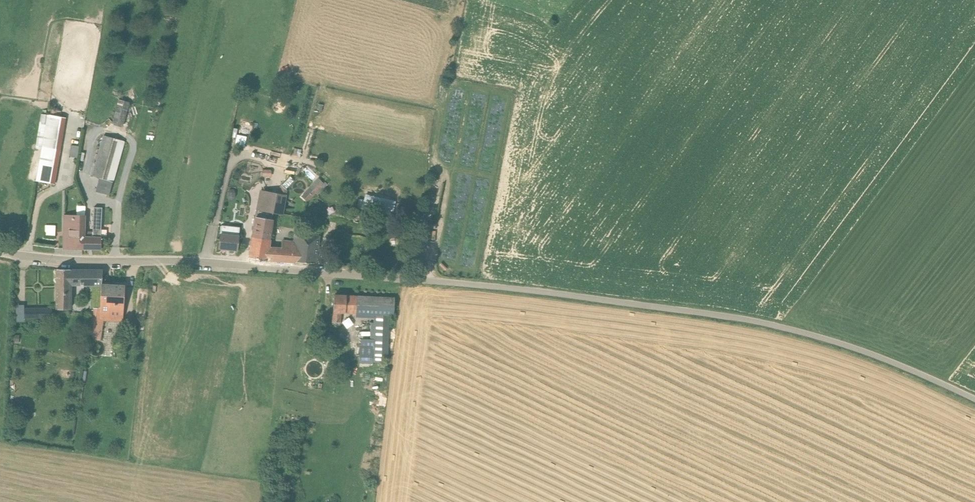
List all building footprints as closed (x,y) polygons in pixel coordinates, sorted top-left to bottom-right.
[(122,127),(129,102),(118,99),(112,124),(122,127)] [(47,115),(42,146),(36,180),(54,184),(60,149),(65,118),(47,115)] [(245,143),(247,135),(238,134),(236,142),(245,143)] [(99,178),(113,182),(124,141),(104,135),(93,176),(99,178)] [(79,147),(71,145),(70,153),(78,154),(79,147)] [(109,195),(113,182),(99,178),(96,191),(109,195)] [(318,179),(310,187),(316,192),(318,195),(327,185),(325,183),(324,184),(318,179)] [(282,214),(285,197),(286,190),(281,185),(280,194),(260,190),(256,217),(252,237),(269,240),(273,212),(282,214)] [(310,187),(301,196),(307,201),(316,192),(310,187)] [(84,232),(83,249),(100,249),(101,249),(101,237),(102,208),(94,207),(93,232),(85,232),(84,232)] [(64,249),(83,249),(84,232),(85,232),(85,215),(64,215),(64,249)] [(47,225),(47,234),(56,234),(56,224),(47,225)] [(221,225),(219,248),(237,250),(240,227),(221,225)] [(252,237),(249,258),(266,260),(314,263),(318,237),(301,234),(296,233),(295,242),(293,241),(293,243),(283,242),(282,249),(268,248),(269,240),(252,237)] [(86,270),(79,270),(79,271),(70,270),(70,269),(57,269),(57,271),(58,300),(57,300),(57,309),(70,309),(70,284),(91,285),(90,309),(93,310),(94,308),(100,308),(101,285),(102,271),(93,271),(86,271),(86,270)] [(123,319),(124,286),(101,285),(100,308),(101,308),(100,316),(90,314),(88,328),(99,331),(101,318),(123,319)] [(376,339),(376,346),(388,347),(389,315),(394,315),(395,298),(334,295),(333,312),(333,322),(338,323),(338,325),(340,325),(341,312),(377,314),(377,322),(374,322),(373,339),(376,339)] [(45,319),(45,308),(25,309),(25,319),(45,319)] [(360,345),(359,356),(359,357),(373,358),(374,346),(360,345)]
